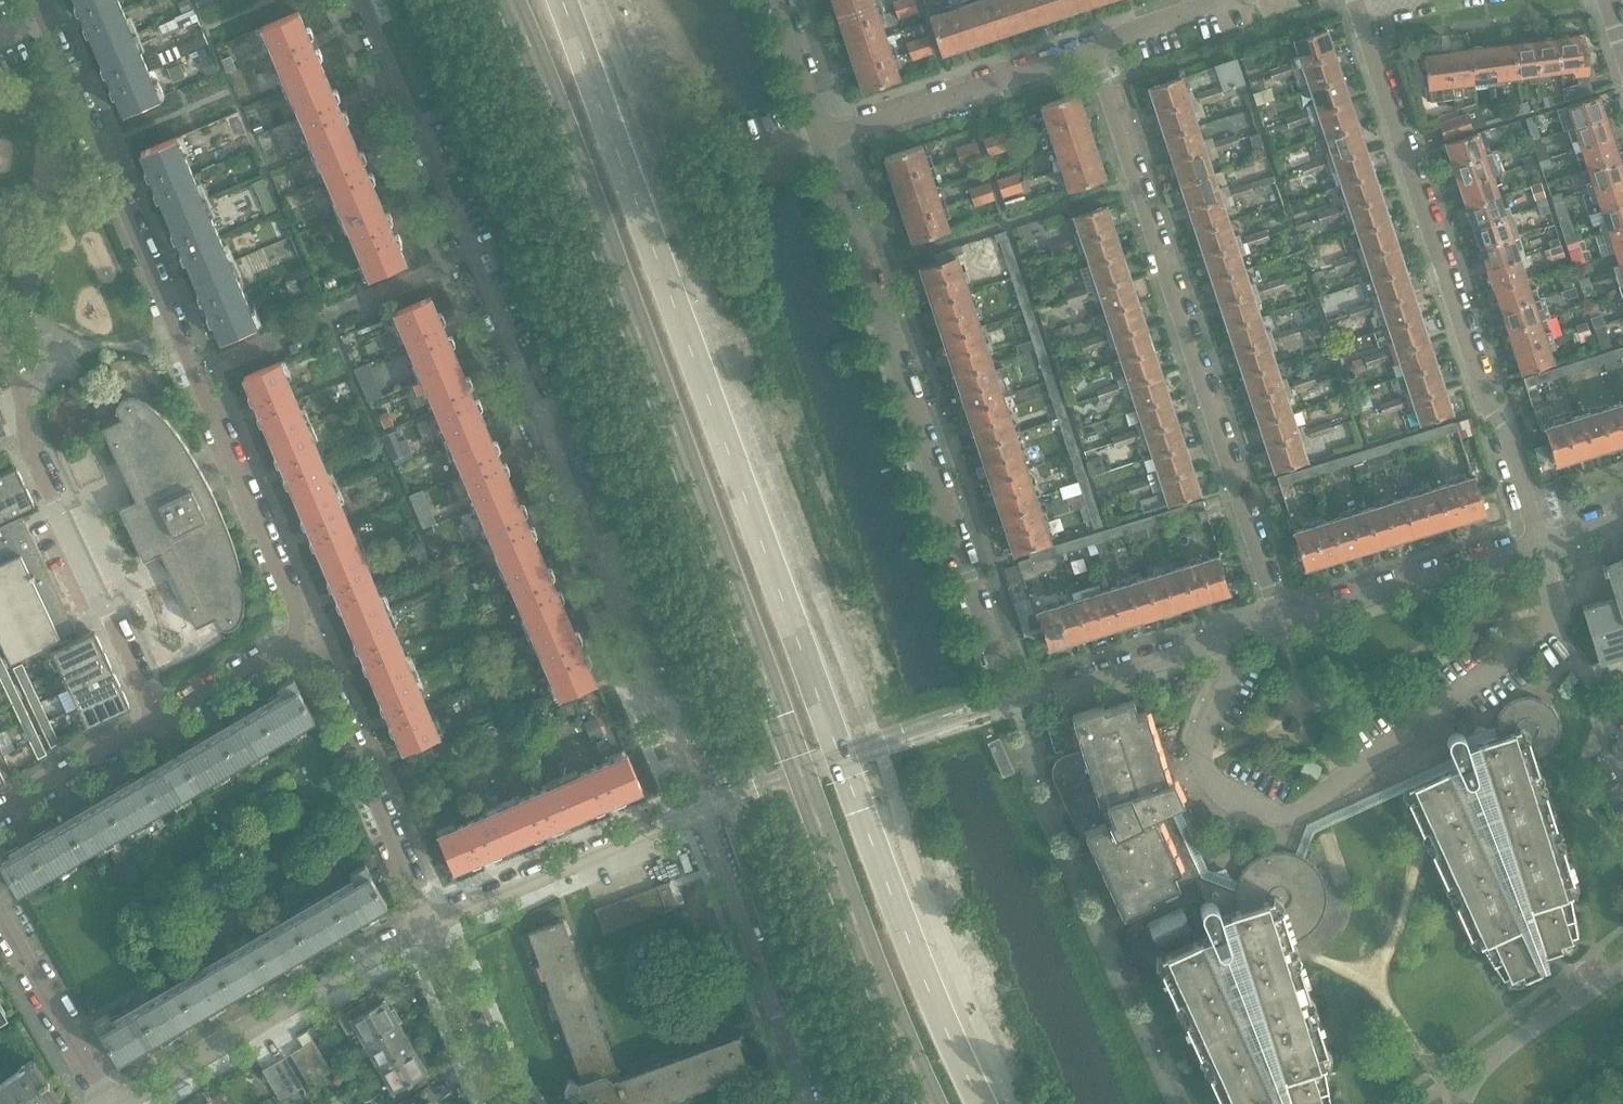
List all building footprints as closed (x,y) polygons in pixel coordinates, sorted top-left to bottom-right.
[(78,16),(83,26),(87,24),(98,50),(134,35),(119,0),(77,0),(82,14),(78,16)] [(178,2),(183,12),(192,9),(188,0),(183,0),(178,2)] [(836,7),(849,49),(886,37),(874,0),(858,0),(836,7)] [(893,2),(899,19),(919,12),(915,0),(900,0),(893,2)] [(972,3),(984,40),(1026,26),(1017,0),(981,0),(972,3)] [(1026,26),(1068,13),(1063,0),(1017,0),(1026,26)] [(1068,13),(1106,0),(1063,0),(1068,13)] [(972,3),(930,17),(942,54),(984,40),(972,3)] [(176,18),(158,26),(163,37),(186,27),(185,26),(199,20),(194,9),(175,17),(176,18)] [(316,48),(318,47),(314,38),(312,39),(311,38),(307,27),(299,12),(263,27),(289,88),(326,72),(320,59),(316,49),(316,48)] [(1295,57),(1298,67),(1335,55),(1327,30),(1295,40),(1300,55),(1295,57)] [(1557,38),(1562,72),(1574,70),(1574,76),(1591,74),(1585,45),(1584,34),(1557,38)] [(98,50),(109,76),(105,77),(109,87),(113,86),(125,113),(161,97),(134,35),(98,50)] [(900,79),(886,37),(849,49),(863,91),(900,79)] [(928,37),(907,44),(912,60),(933,53),(928,37)] [(1557,38),(1535,40),(1541,81),(1550,79),(1550,73),(1562,72),(1557,38)] [(1535,40),(1514,43),(1518,77),(1530,76),(1531,82),(1541,81),(1535,40)] [(1514,43),(1492,46),(1497,86),(1507,85),(1506,79),(1518,77),(1514,43)] [(1492,46),(1470,49),(1475,83),(1487,81),(1488,87),(1497,86),(1492,46)] [(206,47),(197,51),(207,75),(217,71),(206,47)] [(1463,84),(1475,83),(1470,49),(1449,52),(1454,92),(1464,91),(1463,84)] [(1449,52),(1420,55),(1422,70),(1426,69),(1429,88),(1426,88),(1428,100),(1430,99),(1431,102),(1455,98),(1454,92),(1449,52)] [(1306,75),(1311,89),(1343,79),(1335,55),(1298,67),(1302,76),(1306,75)] [(232,56),(222,60),(228,73),(237,69),(232,56)] [(1236,60),(1217,66),(1225,91),(1244,84),(1236,60)] [(1292,64),(1281,67),(1284,77),(1295,73),(1292,64)] [(1281,67),(1270,71),(1273,80),(1284,77),(1281,67)] [(342,110),(344,109),(340,100),(338,101),(337,100),(334,90),(326,72),(289,88),(316,150),(353,135),(347,121),(342,111),(342,110)] [(1150,88),(1158,113),(1195,101),(1192,91),(1187,93),(1182,78),(1150,88)] [(1311,89),(1316,103),(1311,105),(1314,115),(1351,103),(1343,79),(1311,89)] [(1589,81),(1561,90),(1565,101),(1593,92),(1589,81)] [(1220,87),(1209,91),(1212,100),(1223,97),(1220,87)] [(1272,88),(1253,94),(1257,106),(1275,100),(1272,88)] [(1209,91),(1198,95),(1201,104),(1212,100),(1209,91)] [(1042,106),(1056,149),(1093,137),(1079,94),(1042,106)] [(1553,95),(1543,96),(1546,107),(1555,104),(1553,95)] [(1567,106),(1561,108),(1565,118),(1571,116),(1574,128),(1607,117),(1600,95),(1567,106)] [(1158,113),(1166,137),(1198,127),(1193,112),(1198,111),(1195,101),(1158,113)] [(1522,103),(1523,114),(1531,112),(1528,101),(1522,103)] [(1322,123),(1327,137),(1359,127),(1351,103),(1314,115),(1317,125),(1322,123)] [(1457,110),(1437,116),(1440,123),(1459,117),(1457,110)] [(1308,112),(1297,115),(1300,125),(1311,121),(1308,112)] [(1459,117),(1440,123),(1444,138),(1473,129),(1468,114),(1459,117)] [(1297,115),(1286,119),(1289,128),(1300,125),(1297,115)] [(1574,128),(1568,129),(1575,150),(1581,148),(1614,138),(1607,117),(1574,128)] [(1520,120),(1510,123),(1513,133),(1524,130),(1520,120)] [(1166,137),(1174,161),(1211,149),(1207,139),(1203,141),(1198,127),(1166,137)] [(1327,153),(1330,162),(1367,150),(1359,127),(1327,137),(1331,151),(1327,153)] [(1486,154),(1492,152),(1485,131),(1446,143),(1453,165),(1486,154)] [(1004,133),(984,140),(987,148),(1007,141),(1004,133)] [(369,173),(369,171),(371,170),(367,162),(365,162),(364,161),(360,152),(353,135),(316,150),(343,213),(380,198),(373,182),(369,173)] [(1236,136),(1225,139),(1228,148),(1239,145),(1236,136)] [(142,153),(153,179),(149,181),(153,191),(157,190),(168,215),(204,200),(178,137),(142,153)] [(1093,137),(1056,149),(1069,190),(1107,178),(1093,137)] [(1581,148),(1575,150),(1578,160),(1584,158),(1588,169),(1620,159),(1614,138),(1581,148)] [(1225,139),(1214,143),(1217,152),(1228,148),(1225,139)] [(1007,141),(987,148),(989,156),(1010,149),(1007,141)] [(956,149),(959,157),(979,150),(977,142),(956,149)] [(885,157),(899,200),(936,187),(922,145),(885,157)] [(1546,145),(1535,148),(1539,161),(1550,158),(1546,145)] [(1174,161),(1182,185),(1214,175),(1209,160),(1214,159),(1211,149),(1174,161)] [(982,158),(979,150),(959,157),(961,165),(982,158)] [(1338,171),(1343,185),(1375,174),(1367,150),(1330,162),(1333,172),(1338,171)] [(1486,154),(1453,165),(1460,186),(1499,173),(1495,164),(1489,166),(1486,154)] [(1532,156),(1522,160),(1524,166),(1534,162),(1532,156)] [(1550,158),(1539,161),(1541,168),(1552,164),(1550,158)] [(1586,183),(1589,192),(1595,190),(1622,181),(1622,166),(1620,159),(1588,169),(1582,171),(1586,183)] [(1323,160),(1312,163),(1315,172),(1326,169),(1323,160)] [(1534,162),(1524,166),(1526,172),(1536,168),(1534,162)] [(1312,163),(1301,167),(1304,176),(1315,172),(1312,163)] [(1499,173),(1460,186),(1467,207),(1499,196),(1496,184),(1502,182),(1499,173)] [(998,181),(1000,189),(1021,182),(1018,174),(998,181)] [(1347,199),(1342,200),(1346,210),(1382,198),(1375,174),(1343,185),(1347,199)] [(1214,175),(1182,185),(1190,209),(1226,197),(1223,187),(1218,189),(1214,175)] [(1589,192),(1592,202),(1598,200),(1602,211),(1622,204),(1622,181),(1595,190),(1589,192)] [(1021,182),(1000,189),(1003,197),(1024,191),(1021,182)] [(970,190),(973,198),(993,191),(990,183),(970,190)] [(1252,183),(1241,187),(1244,196),(1255,192),(1252,183)] [(936,187),(899,200),(913,242),(950,230),(936,187)] [(1241,187),(1230,191),(1233,200),(1244,196),(1241,187)] [(993,191),(973,198),(975,206),(996,200),(993,191)] [(1561,193),(1551,197),(1553,203),(1563,200),(1561,193)] [(1499,196),(1467,207),(1474,227),(1512,215),(1509,205),(1503,207),(1499,196)] [(1226,197),(1190,209),(1198,233),(1229,222),(1225,208),(1229,207),(1226,197)] [(1546,197),(1536,201),(1538,207),(1548,204),(1546,197)] [(272,198),(261,202),(266,213),(277,209),(272,198)] [(380,198),(343,213),(370,276),(406,261),(400,245),(395,235),(395,233),(397,232),(394,224),(391,224),(390,223),(387,214),(380,198)] [(1382,198),(1346,210),(1349,220),(1354,218),(1358,233),(1390,222),(1382,198)] [(179,241),(175,243),(180,253),(184,251),(195,278),(231,262),(204,200),(168,215),(179,241)] [(1563,200),(1553,203),(1560,223),(1570,220),(1563,200)] [(1548,204),(1538,207),(1540,215),(1551,212),(1548,204)] [(1599,224),(1603,234),(1608,232),(1622,227),(1622,204),(1602,211),(1605,222),(1599,224)] [(1075,217),(1080,232),(1075,233),(1078,243),(1115,231),(1107,206),(1075,217)] [(1339,207),(1328,211),(1331,220),(1342,216),(1339,207)] [(1328,211),(1317,214),(1320,224),(1331,220),(1328,211)] [(1519,236),(1515,224),(1512,215),(1474,227),(1481,248),(1513,237),(1513,238),(1519,236)] [(1570,220),(1560,223),(1567,244),(1577,241),(1570,220)] [(1198,233),(1205,256),(1242,244),(1239,235),(1234,236),(1229,222),(1198,233)] [(1358,233),(1363,247),(1358,248),(1361,258),(1398,246),(1390,222),(1358,233)] [(1603,234),(1606,243),(1612,241),(1615,253),(1622,250),(1622,227),(1608,232),(1603,234)] [(1086,251),(1091,265),(1123,255),(1115,231),(1078,243),(1081,253),(1086,251)] [(1267,231),(1256,235),(1259,244),(1270,240),(1267,231)] [(1256,235),(1245,238),(1248,247),(1259,244),(1256,235)] [(1513,237),(1481,248),(1488,269),(1526,256),(1523,247),(1517,249),(1513,238),(1513,237)] [(1549,241),(1552,249),(1562,246),(1559,237),(1549,241)] [(1000,240),(1012,277),(1020,274),(1008,238),(1000,240)] [(1072,240),(1061,244),(1064,253),(1075,249),(1072,240)] [(1577,241),(1567,244),(1574,265),(1584,262),(1577,241)] [(1061,244),(1050,247),(1053,256),(1064,253),(1061,244)] [(1242,244),(1205,256),(1213,281),(1245,270),(1240,256),(1245,254),(1242,244)] [(1398,246),(1361,258),(1365,268),(1369,266),(1374,281),(1406,270),(1398,246)] [(1545,251),(1547,257),(1553,261),(1565,257),(1562,246),(1552,249),(1545,251)] [(1619,264),(1613,266),(1616,275),(1622,273),(1622,250),(1615,253),(1619,264)] [(921,267),(933,303),(968,291),(957,255),(921,267)] [(1091,281),(1094,291),(1130,279),(1123,255),(1091,265),(1095,279),(1091,281)] [(1355,255),(1344,259),(1347,268),(1358,264),(1355,255)] [(1523,267),(1529,265),(1526,256),(1488,269),(1495,290),(1527,278),(1523,267)] [(1344,259),(1333,262),(1336,272),(1347,268),(1344,259)] [(206,303),(202,305),(206,315),(210,313),(222,340),(258,325),(231,262),(195,278),(206,303)] [(1213,281),(1221,304),(1258,292),(1254,283),(1250,284),(1245,270),(1213,281)] [(1378,294),(1374,296),(1377,305),(1414,293),(1406,270),(1374,281),(1378,294)] [(1012,277),(1024,312),(1032,309),(1020,274),(1012,277)] [(1589,277),(1579,280),(1580,286),(1591,283),(1589,277)] [(1527,278),(1495,290),(1501,311),(1544,297),(1544,296),(1540,297),(1537,288),(1531,290),(1527,278)] [(1130,279),(1094,291),(1097,301),(1102,299),(1106,313),(1138,303),(1130,279)] [(1283,279),(1272,283),(1275,292),(1286,288),(1283,279)] [(1272,283),(1261,286),(1264,295),(1275,292),(1272,283)] [(1591,283),(1580,286),(1583,292),(1593,289),(1591,283)] [(1575,287),(1561,292),(1563,297),(1569,300),(1578,296),(1575,287)] [(1088,288),(1077,291),(1080,301),(1091,297),(1088,288)] [(968,291),(933,303),(944,338),(980,327),(968,291)] [(1077,291),(1066,295),(1069,304),(1080,301),(1077,291)] [(1258,292),(1221,304),(1229,328),(1261,318),(1256,304),(1261,302),(1258,292)] [(1414,293),(1377,305),(1380,315),(1385,314),(1390,328),(1422,317),(1414,293)] [(1546,318),(1551,317),(1544,297),(1501,311),(1508,331),(1541,321),(1547,319),(1546,318)] [(452,347),(448,336),(449,336),(448,335),(450,334),(450,333),(446,325),(444,326),(444,324),(443,325),(438,314),(439,314),(439,313),(438,313),(431,298),(395,313),(423,377),(459,362),(453,348),(454,348),(453,346),(452,347)] [(1370,302),(1359,306),(1362,315),(1373,312),(1370,302)] [(1106,329),(1110,339),(1146,327),(1138,303),(1106,313),(1111,327),(1106,329)] [(1359,306),(1348,310),(1351,319),(1362,315),(1359,306)] [(1032,309),(1024,312),(1035,348),(1044,345),(1032,309)] [(1602,314),(1591,317),(1592,322),(1594,327),(1604,324),(1605,324),(1602,314)] [(1394,342),(1389,344),(1393,354),(1429,341),(1422,317),(1390,328),(1394,342)] [(1229,328),(1237,352),(1273,340),(1270,330),(1265,332),(1261,318),(1229,328)] [(1541,321),(1508,331),(1515,352),(1553,340),(1547,319),(1541,321)] [(1587,323),(1577,326),(1579,332),(1589,329),(1587,323)] [(1604,324),(1594,327),(1601,350),(1612,346),(1604,324)] [(980,327),(944,338),(956,374),(992,362),(980,327)] [(1146,327),(1110,339),(1113,348),(1118,347),(1122,361),(1154,351),(1146,327)] [(1299,327),(1288,330),(1291,339),(1302,336),(1299,327)] [(1589,329),(1579,332),(1581,338),(1591,335),(1589,329)] [(1288,330),(1277,334),(1280,343),(1291,339),(1288,330)] [(391,334),(380,339),(385,350),(396,345),(391,334)] [(1103,336),(1092,339),(1095,348),(1106,345),(1103,336)] [(1092,339),(1081,343),(1084,352),(1095,348),(1092,339)] [(1273,340),(1237,352),(1245,376),(1276,366),(1272,351),(1277,350),(1273,340)] [(1553,340),(1515,352),(1522,374),(1555,363),(1551,351),(1557,349),(1553,340)] [(1429,341),(1393,354),(1396,363),(1401,362),(1405,376),(1437,366),(1429,341)] [(297,343),(290,346),(293,354),(301,350),(300,350),(297,343)] [(1035,348),(1047,383),(1055,381),(1044,345),(1035,348)] [(1601,355),(1604,363),(1622,357),(1622,348),(1601,355)] [(1127,375),(1122,377),(1125,386),(1162,374),(1154,351),(1122,361),(1127,375)] [(1386,351),(1375,354),(1378,363),(1389,360),(1386,351)] [(1375,354),(1364,358),(1367,367),(1378,363),(1375,354)] [(1601,355),(1565,366),(1567,374),(1604,363),(1601,355)] [(265,425),(264,425),(264,427),(265,426),(271,439),(307,424),(281,362),(245,378),(251,393),(250,394),(251,395),(252,395),(256,404),(255,404),(255,406),(253,407),(257,416),(259,415),(260,416),(261,416),(265,425)] [(466,378),(467,378),(466,376),(465,377),(459,362),(423,377),(450,442),(486,426),(480,412),(481,412),(481,410),(480,411),(475,400),(476,400),(475,398),(478,398),(474,389),(472,389),(471,388),(470,389),(466,378)] [(992,362),(956,374),(968,409),(1003,398),(992,362)] [(369,363),(354,369),(361,385),(376,379),(369,363)] [(1276,366),(1245,376),(1252,400),(1289,388),(1286,378),(1281,380),(1276,366)] [(1405,391),(1408,401),(1445,389),(1437,366),(1405,376),(1410,389),(1405,391)] [(1527,387),(1567,374),(1565,366),(1525,379),(1525,378),(1524,378),(1527,387)] [(1162,374),(1125,386),(1128,396),(1133,395),(1138,409),(1170,398),(1162,374)] [(1314,374),(1303,378),(1306,387),(1317,383),(1314,374)] [(1303,378),(1292,382),(1295,391),(1306,387),(1303,378)] [(1047,383),(1059,419),(1067,416),(1055,381),(1047,383)] [(1119,383),(1108,387),(1111,396),(1122,393),(1119,383)] [(1108,387),(1097,391),(1100,400),(1111,396),(1108,387)] [(1292,413),(1287,399),(1292,397),(1289,388),(1252,400),(1260,424),(1292,413)] [(1445,389),(1408,401),(1411,411),(1416,409),(1421,424),(1453,414),(1445,389)] [(1368,391),(1357,395),(1362,410),(1373,407),(1368,391)] [(218,624),(217,625),(218,626),(220,628),(223,628),(226,629),(229,629),(230,629),(233,628),(235,627),(237,625),(238,624),(240,621),(241,618),(242,616),(243,612),(244,609),(245,606),(245,602),(245,596),(245,592),(245,588),(244,584),(243,576),(241,569),(241,567),(240,562),(237,553),(234,545),(232,538),(227,524),(220,507),(216,500),(214,494),(211,488),(207,481),(200,469),(191,453),(187,445),(180,436),(176,430),(173,426),(170,423),(166,419),(162,414),(158,411),(154,408),(151,405),(149,404),(146,402),(143,400),(139,399),(136,398),(134,397),(130,397),(128,398),(125,399),(123,399),(122,400),(120,402),(118,405),(117,407),(117,410),(116,412),(118,413),(118,412),(121,418),(102,428),(137,501),(120,509),(145,561),(161,553),(196,627),(216,618),(219,624),(218,625),(218,624)] [(1003,398),(968,409),(980,445),(1015,433),(1003,398)] [(1138,424),(1141,434),(1178,422),(1170,398),(1138,409),(1143,423),(1138,424)] [(1402,399),(1391,402),(1394,411),(1405,408),(1402,399)] [(1391,402),(1380,406),(1383,415),(1394,411),(1391,402)] [(1581,416),(1592,452),(1622,442),(1622,424),(1617,405),(1581,416)] [(388,411),(379,415),(385,428),(394,424),(388,411)] [(1260,424),(1268,447),(1305,435),(1301,426),(1297,427),(1292,413),(1260,424)] [(1059,419),(1071,455),(1079,452),(1067,416),(1059,419)] [(1581,416),(1545,428),(1556,463),(1592,452),(1581,416)] [(1178,422),(1141,434),(1144,444),(1149,442),(1154,457),(1185,446),(1178,422)] [(1330,422),(1319,425),(1322,435),(1333,431),(1330,422)] [(1456,423),(1423,433),(1426,441),(1459,431),(1456,423)] [(281,466),(282,467),(280,468),(284,477),(286,477),(286,478),(287,477),(291,487),(290,487),(291,489),(292,488),(298,502),(334,487),(307,424),(271,439),(278,455),(277,455),(277,457),(278,456),(282,466),(281,466)] [(1319,425),(1308,429),(1311,438),(1322,435),(1319,425)] [(503,464),(503,462),(505,461),(501,453),(501,452),(499,453),(498,452),(493,442),(494,441),(493,440),(492,441),(486,426),(450,442),(478,506),(514,490),(508,476),(508,475),(508,474),(507,474),(503,464)] [(394,431),(383,436),(393,460),(405,455),(394,431)] [(1097,431),(1088,434),(1090,440),(1099,437),(1097,431)] [(1135,431),(1124,435),(1127,444),(1138,440),(1135,431)] [(1015,433),(980,445),(991,481),(1027,469),(1015,433)] [(1423,433),(1388,444),(1390,452),(1426,441),(1423,433)] [(1124,435),(1113,438),(1116,447),(1127,444),(1124,435)] [(1305,435),(1268,447),(1276,472),(1308,462),(1303,447),(1308,445),(1305,435)] [(1388,444),(1352,455),(1355,463),(1390,452),(1388,444)] [(1547,444),(1535,447),(1538,459),(1550,455),(1547,444)] [(1153,472),(1157,482),(1193,470),(1185,446),(1154,457),(1158,471),(1153,472)] [(1079,452),(1071,455),(1082,490),(1091,487),(1079,452)] [(1352,455),(1317,465),(1320,474),(1355,463),(1352,455)] [(1101,457),(1091,460),(1096,475),(1106,472),(1101,457)] [(0,473),(0,497),(26,485),(25,481),(19,469),(17,465),(0,473)] [(1281,486),(1320,474),(1317,465),(1279,477),(1281,486)] [(1039,505),(1027,469),(991,481),(1003,516),(1039,505)] [(1193,470),(1157,482),(1160,492),(1165,490),(1170,505),(1201,495),(1193,470)] [(1475,476),(1440,487),(1451,523),(1486,512),(1475,476)] [(1150,479),(1139,483),(1142,492),(1153,488),(1150,479)] [(1139,483),(1128,486),(1131,495),(1142,492),(1139,483)] [(33,500),(34,500),(28,488),(26,485),(0,497),(0,521),(35,504),(33,500)] [(318,549),(317,549),(317,550),(318,550),(324,565),(360,549),(334,487),(298,502),(304,517),(303,517),(304,519),(305,518),(309,528),(308,528),(308,529),(306,530),(310,539),(312,538),(313,540),(314,539),(318,549)] [(1103,526),(1091,487),(1082,490),(1095,528),(1103,526)] [(1440,487),(1404,498),(1416,534),(1451,523),(1440,487)] [(423,490),(410,495),(415,509),(429,503),(423,490)] [(535,539),(536,539),(535,538),(534,538),(530,528),(531,527),(530,526),(532,525),(528,516),(526,517),(526,516),(525,516),(520,506),(521,505),(521,504),(520,504),(514,490),(478,506),(505,570),(541,554),(535,539)] [(1404,498),(1369,509),(1380,544),(1416,534),(1404,498)] [(1202,501),(1165,512),(1168,521),(1198,511),(1205,509),(1202,501)] [(1051,541),(1039,505),(1003,516),(1015,553),(1051,541)] [(1205,509),(1198,511),(1201,521),(1208,519),(1205,509)] [(1369,509),(1334,520),(1345,555),(1380,544),(1369,509)] [(1165,512),(1129,523),(1132,532),(1168,521),(1165,512)] [(0,527),(0,639),(12,663),(62,640),(61,637),(76,630),(22,516),(0,527)] [(1334,520),(1295,532),(1306,568),(1345,555),(1334,520)] [(1096,543),(1132,532),(1129,523),(1093,534),(1096,543)] [(433,527),(425,531),(427,536),(435,532),(433,527)] [(1093,534),(1057,545),(1059,554),(1096,543),(1093,534)] [(1033,562),(1059,554),(1057,545),(1030,554),(1031,558),(1019,562),(1019,563),(1022,571),(1034,566),(1033,562)] [(340,601),(344,611),(343,611),(344,612),(350,625),(386,610),(360,549),(324,565),(330,579),(329,579),(330,580),(331,580),(335,590),(334,590),(335,591),(332,592),(336,601),(338,600),(339,602),(340,601)] [(505,570),(533,634),(569,618),(562,603),(563,603),(563,602),(562,602),(557,591),(558,591),(558,590),(560,589),(556,580),(554,581),(553,579),(552,580),(548,569),(549,569),(548,568),(547,568),(541,554),(505,570)] [(1218,556),(1182,567),(1193,602),(1229,591),(1218,556)] [(1583,607),(1599,662),(1622,654),(1622,560),(1606,568),(1605,565),(1602,566),(1604,572),(1607,571),(1608,571),(1615,597),(1601,602),(1600,602),(1583,607)] [(1019,563),(1004,568),(1010,586),(1022,582),(1020,576),(1023,575),(1022,571),(1019,563)] [(1182,567),(1146,578),(1157,614),(1193,602),(1182,567)] [(1146,578),(1110,589),(1121,625),(1157,614),(1146,578)] [(463,588),(450,593),(455,604),(468,598),(463,588)] [(1110,589),(1074,600),(1085,636),(1121,625),(1110,589)] [(1074,600),(1038,611),(1049,647),(1085,636),(1074,600)] [(361,651),(360,652),(361,653),(359,654),(363,663),(365,662),(365,663),(366,663),(370,672),(369,673),(370,674),(371,674),(376,686),(412,671),(386,610),(350,625),(357,641),(356,641),(356,642),(357,642),(361,651)] [(569,618),(533,634),(560,698),(596,682),(590,667),(591,667),(590,665),(589,666),(585,655),(586,655),(585,654),(587,653),(583,644),(581,645),(581,643),(580,644),(575,633),(576,633),(576,632),(575,632),(569,618)] [(103,646),(97,634),(95,630),(52,650),(61,670),(104,649),(103,646)] [(113,668),(112,665),(106,653),(104,649),(61,670),(70,689),(113,668)] [(0,659),(0,677),(2,682),(11,678),(2,658),(0,659)] [(23,664),(14,668),(23,688),(32,683),(23,664)] [(113,668),(70,689),(79,707),(122,687),(120,684),(121,684),(115,671),(113,668)] [(393,725),(397,734),(396,735),(396,736),(397,736),(404,751),(440,736),(412,671),(376,686),(383,702),(382,703),(383,704),(384,704),(388,713),(387,714),(387,715),(385,716),(389,725),(391,724),(392,725),(393,725)] [(11,678),(2,682),(12,702),(21,698),(11,678)] [(32,683),(23,688),(32,706),(41,702),(32,683)] [(155,772),(151,774),(134,784),(131,780),(114,790),(117,794),(100,804),(97,800),(100,804),(96,807),(93,802),(76,812),(79,817),(75,819),(58,829),(55,825),(38,835),(41,839),(30,845),(30,844),(20,850),(18,847),(9,852),(12,856),(1,862),(19,893),(316,719),(298,690),(300,689),(299,687),(279,699),(277,695),(267,700),(269,705),(248,717),(246,713),(229,723),(231,727),(210,740),(208,735),(191,745),(193,750),(176,760),(172,762),(170,757),(152,768),(155,772)] [(131,707),(129,703),(130,702),(124,690),(122,687),(79,707),(88,727),(131,707)] [(1557,744),(1560,732),(1559,719),(1553,708),(1543,700),(1531,696),(1518,698),(1507,704),(1499,714),(1495,726),(1496,737),(1479,743),(1479,742),(1478,743),(1478,744),(1469,747),(1466,738),(1466,737),(1465,736),(1463,734),(1461,733),(1459,733),(1458,733),(1455,733),(1454,733),(1452,734),(1451,735),(1450,736),(1449,738),(1448,739),(1448,741),(1448,742),(1448,743),(1448,744),(1449,746),(1454,758),(1405,780),(1307,825),(1297,854),(1305,858),(1315,832),(1409,789),(1409,790),(1410,790),(1414,800),(1409,802),(1414,814),(1417,822),(1418,822),(1423,834),(1429,831),(1438,852),(1433,854),(1438,866),(1441,874),(1442,874),(1447,886),(1452,883),(1462,904),(1456,906),(1462,918),(1462,919),(1465,926),(1471,938),(1476,935),(1481,945),(1480,945),(1481,947),(1483,947),(1504,981),(1510,979),(1511,980),(1513,979),(1523,975),(1525,979),(1524,979),(1525,980),(1537,974),(1537,975),(1541,973),(1542,972),(1541,970),(1545,969),(1549,967),(1546,956),(1546,955),(1546,956),(1550,955),(1550,954),(1563,950),(1561,945),(1571,941),(1571,942),(1573,941),(1573,939),(1579,937),(1571,897),(1573,897),(1572,895),(1569,884),(1574,883),(1570,870),(1571,870),(1568,862),(1564,849),(1558,851),(1551,830),(1557,828),(1553,815),(1554,815),(1551,808),(1547,795),(1541,797),(1534,775),(1540,773),(1536,761),(1538,760),(1549,754),(1557,744)] [(21,698),(12,702),(21,722),(30,718),(21,698)] [(1056,761),(1053,770),(1054,779),(1080,835),(1086,833),(1124,916),(1154,902),(1152,898),(1158,895),(1196,878),(1199,871),(1164,795),(1160,785),(1168,783),(1169,782),(1146,710),(1138,713),(1134,700),(1112,707),(1105,709),(1104,705),(1072,715),(1083,750),(1076,752),(1064,756),(1056,761)] [(41,702),(32,706),(41,725),(50,721),(41,702)] [(572,702),(560,706),(564,716),(576,711),(572,702)] [(597,717),(584,723),(592,740),(605,734),(597,717)] [(30,718),(21,722),(31,742),(40,738),(30,718)] [(50,721),(41,725),(51,748),(60,743),(50,721)] [(40,738),(31,742),(39,759),(48,754),(46,751),(40,738)] [(1000,738),(988,743),(1004,777),(1015,772),(1000,738)] [(458,741),(450,744),(454,753),(461,750),(458,741)] [(627,798),(627,797),(642,790),(627,754),(563,782),(580,817),(594,811),(594,812),(595,811),(604,806),(605,807),(606,807),(607,809),(616,805),(615,803),(616,802),(626,797),(626,798),(627,798)] [(0,757),(0,782),(14,776),(4,755),(0,757)] [(465,757),(456,761),(460,770),(469,766),(465,757)] [(565,824),(565,823),(580,817),(563,782),(504,807),(519,843),(532,838),(533,838),(533,837),(543,833),(543,834),(544,833),(545,835),(554,832),(553,829),(555,829),(554,828),(564,824),(564,825),(565,824)] [(1304,998),(1310,996),(1306,984),(1306,983),(1304,976),(1300,963),(1294,965),(1287,944),(1300,939),(1310,933),(1318,924),(1324,913),(1327,902),(1326,889),(1323,878),(1316,868),(1307,859),(1305,858),(1297,854),(1285,851),(1273,851),(1261,855),(1251,861),(1243,870),(1237,881),(1208,870),(1178,803),(1182,800),(1183,800),(1182,800),(1177,802),(1168,783),(1160,785),(1164,795),(1199,871),(1196,878),(1206,902),(1205,903),(1204,903),(1202,905),(1202,906),(1201,907),(1201,909),(1201,910),(1201,912),(1201,913),(1202,914),(1211,934),(1202,938),(1202,937),(1200,938),(1200,939),(1163,956),(1163,955),(1161,956),(1162,958),(1163,958),(1167,968),(1162,970),(1167,982),(1167,983),(1170,990),(1171,990),(1176,1002),(1182,999),(1191,1020),(1185,1022),(1191,1034),(1191,1035),(1194,1042),(1200,1054),(1205,1051),(1215,1072),(1209,1074),(1215,1087),(1214,1087),(1218,1094),(1223,1103),(1228,1103),(1229,1103),(1331,1103),(1324,1066),(1326,1065),(1325,1063),(1321,1053),(1327,1051),(1323,1038),(1324,1038),(1321,1030),(1317,1018),(1311,1020),(1304,998)] [(503,850),(519,843),(504,807),(439,835),(455,871),(470,864),(470,865),(472,864),(471,863),(481,859),(481,860),(482,860),(483,862),(492,858),(491,856),(493,855),(492,854),(502,850),(502,851),(503,851),(503,850)] [(204,965),(186,976),(189,980),(168,992),(166,988),(148,998),(151,1003),(130,1015),(127,1010),(117,1016),(117,1015),(111,1018),(109,1015),(110,1015),(109,1014),(94,1022),(95,1023),(100,1032),(101,1033),(102,1032),(119,1061),(387,904),(371,876),(372,875),(372,873),(371,874),(366,865),(367,865),(366,864),(351,872),(352,874),(352,873),(354,877),(349,880),(349,881),(339,886),(342,891),(321,903),(318,899),(301,909),(303,913),(283,925),(280,921),(262,931),(265,936),(245,948),(242,943),(224,953),(227,958),(207,970),(204,965)] [(665,911),(666,911),(679,906),(679,905),(677,906),(669,883),(671,883),(671,882),(657,887),(657,888),(665,911)] [(657,888),(645,892),(653,915),(665,911),(657,888)] [(645,892),(633,896),(641,920),(653,915),(645,892)] [(633,896),(620,901),(629,924),(641,920),(633,896)] [(620,901),(608,905),(616,928),(629,924),(620,901)] [(608,905),(596,909),(604,933),(616,928),(608,905)] [(539,957),(541,962),(540,963),(541,964),(547,979),(551,977),(554,986),(550,987),(552,992),(551,992),(552,994),(557,1009),(562,1007),(565,1016),(561,1017),(563,1022),(562,1022),(563,1024),(568,1038),(573,1037),(576,1046),(572,1047),(574,1052),(573,1052),(573,1054),(574,1054),(579,1068),(583,1067),(587,1075),(583,1077),(584,1082),(579,1084),(579,1083),(578,1083),(578,1082),(569,1078),(565,1086),(567,1087),(564,1092),(574,1097),(576,1091),(585,1095),(587,1094),(591,1103),(643,1103),(642,1103),(651,1100),(652,1103),(657,1102),(658,1103),(659,1102),(674,1097),(672,1092),(681,1089),(682,1093),(687,1091),(688,1092),(689,1091),(704,1086),(702,1081),(711,1078),(712,1082),(717,1080),(717,1081),(719,1081),(719,1080),(733,1075),(732,1071),(741,1067),(742,1071),(747,1070),(749,1070),(741,1049),(748,1046),(747,1042),(740,1045),(738,1041),(723,1046),(722,1041),(710,1046),(710,1045),(705,1047),(707,1052),(693,1057),(692,1052),(680,1056),(675,1058),(677,1063),(664,1068),(662,1063),(650,1067),(645,1069),(647,1074),(634,1079),(632,1074),(622,1078),(622,1077),(621,1078),(618,1070),(612,1072),(607,1058),(613,1056),(608,1045),(609,1045),(607,1040),(601,1042),(597,1028),(602,1027),(598,1015),(596,1010),(591,1012),(586,999),(591,997),(587,985),(585,980),(580,982),(575,969),(580,967),(576,955),(574,950),(569,952),(564,939),(569,937),(565,925),(564,920),(563,921),(559,923),(558,922),(529,933),(530,935),(530,934),(536,949),(540,947),(543,956),(539,957)] [(390,1011),(392,1010),(385,999),(351,1019),(366,1043),(399,1024),(399,1023),(398,1023),(390,1011)] [(412,1047),(405,1035),(406,1034),(399,1024),(366,1043),(380,1067),(414,1048),(413,1047),(412,1047)] [(303,1047),(316,1070),(327,1063),(314,1040),(303,1047)] [(303,1047),(291,1054),(305,1077),(316,1070),(303,1047)] [(426,1071),(419,1059),(420,1058),(414,1048),(380,1067),(394,1092),(428,1072),(427,1071),(426,1071)] [(286,1057),(274,1063),(288,1086),(299,1080),(286,1057)] [(0,1085),(0,1103),(51,1103),(59,1098),(59,1099),(60,1098),(49,1081),(46,1077),(46,1078),(34,1061),(33,1062),(0,1085)] [(274,1063),(263,1070),(276,1093),(288,1086),(274,1063)] [(327,1063),(316,1070),(320,1077),(331,1071),(327,1063)] [(316,1070),(305,1077),(309,1084),(320,1077),(316,1070)] [(288,1086),(292,1093),(303,1087),(299,1080),(288,1086)] [(288,1086),(276,1093),(281,1100),(292,1093),(288,1086)]
